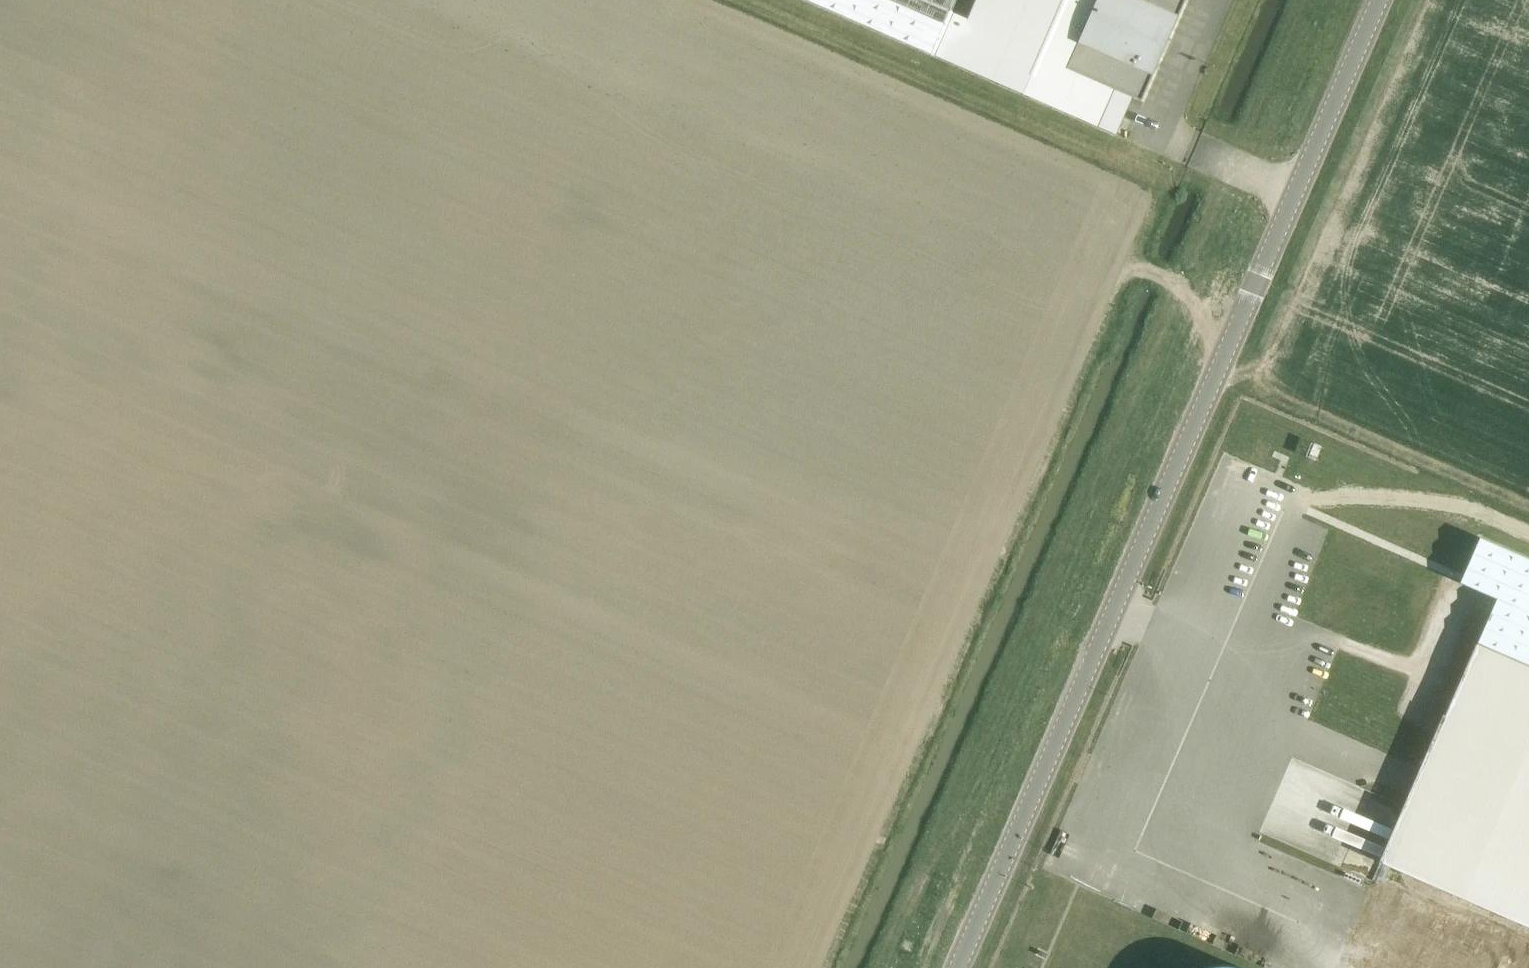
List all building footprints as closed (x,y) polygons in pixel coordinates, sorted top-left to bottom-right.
[(1116,136),(1133,98),(1142,102),(1186,0),(977,0),(968,20),(950,12),(956,0),(805,0),(1116,136)] [(1479,538),(1459,583),(1496,599),(1380,864),(1528,929),(1528,559),(1479,538)]
